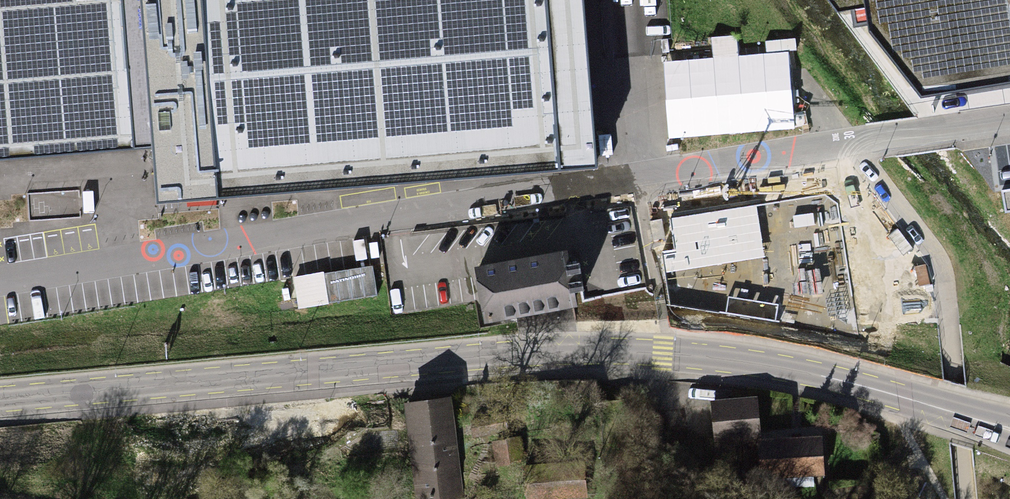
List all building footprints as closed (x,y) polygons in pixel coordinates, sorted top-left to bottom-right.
[(149,144),(151,173),(154,202),(601,164),(587,0),(0,0),(0,157),(149,144)] [(836,10),(868,6),(867,0),(829,0),(836,10)] [(868,6),(874,37),(917,90),(1009,76),(1009,0),(867,0),(868,6)] [(669,304),(861,335),(839,200),(824,192),(669,217),(674,249),(661,251),(669,304)] [(661,217),(649,219),(653,239),(665,236),(661,217)] [(567,268),(564,256),(478,273),(480,285),(483,298),(483,302),(485,312),(487,322),(573,305),(571,296),(584,293),(582,279),(579,266),(567,268)] [(820,442),(758,447),(755,404),(713,407),(716,441),(734,440),(734,453),(742,452),(744,477),(822,472),(820,442)] [(325,432),(330,498),(506,498),(499,418),(325,432)] [(525,441),(503,445),(506,464),(529,460),(525,441)] [(583,466),(524,468),(525,498),(584,497),(583,466)]
